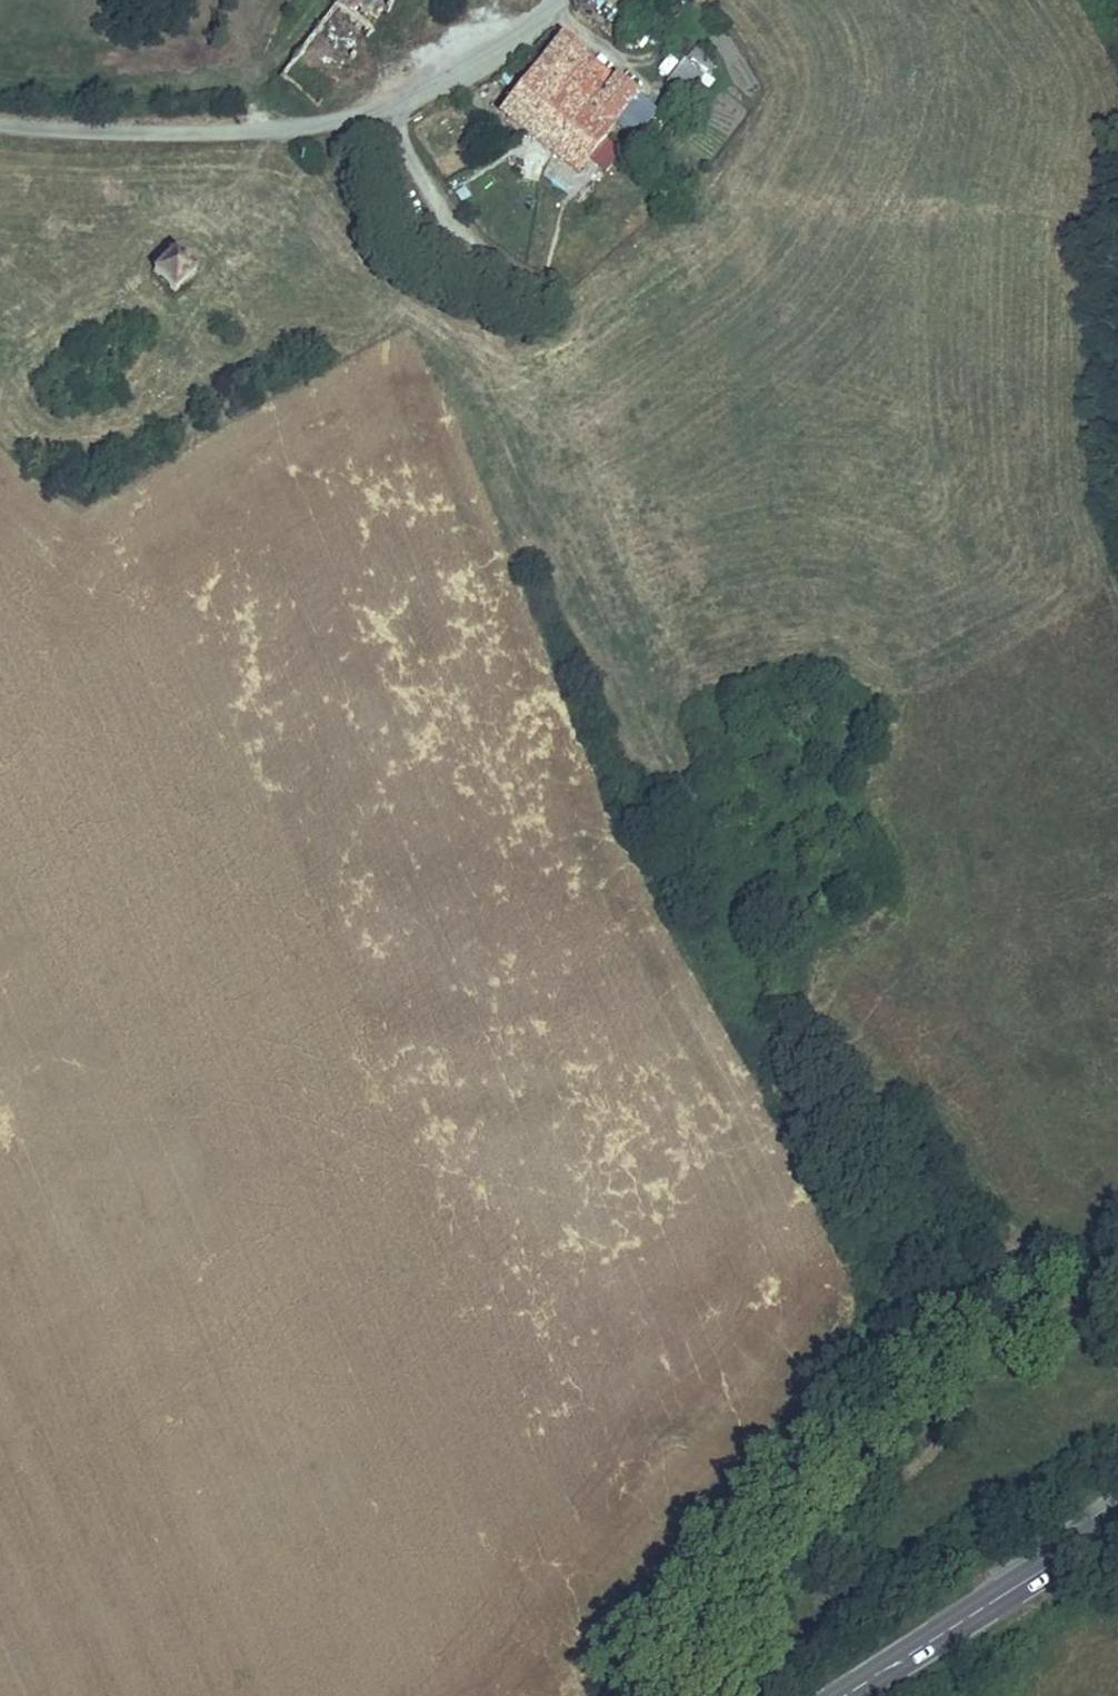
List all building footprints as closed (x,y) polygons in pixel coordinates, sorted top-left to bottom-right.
[(397,0),(339,0),(280,79),(317,109),(397,0)] [(615,123),(636,96),(637,94),(617,79),(614,82),(582,56),(584,53),(563,36),(539,67),(537,65),(500,113),(578,174),(616,126),(613,125),(615,123)] [(686,98),(704,75),(684,59),(666,83),(686,98)] [(635,139),(657,111),(636,96),(615,123),(635,139)] [(196,273),(175,252),(154,272),(175,294),(196,273)]
